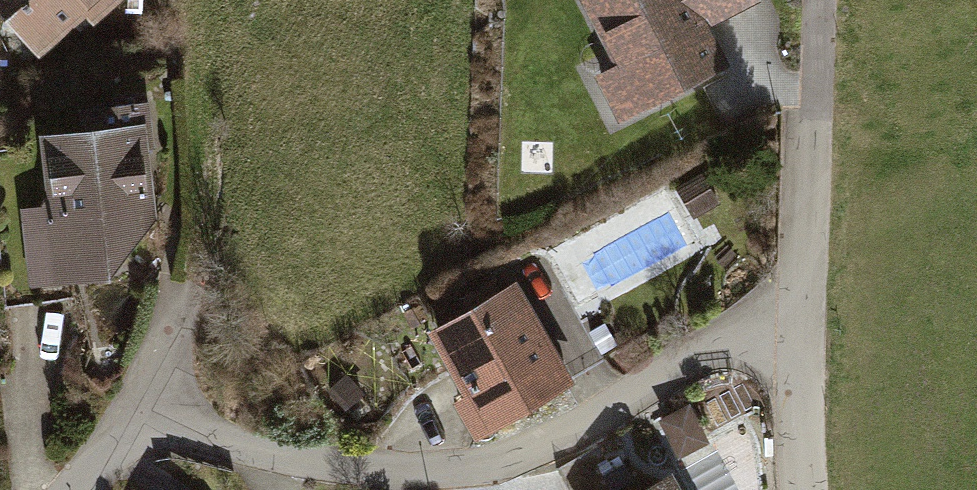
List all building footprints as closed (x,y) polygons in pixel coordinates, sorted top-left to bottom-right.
[(45,83),(132,7),(126,0),(0,0),(0,32),(45,83)] [(757,2),(755,0),(573,0),(605,67),(586,76),(611,127),(726,71),(705,27),(757,2)] [(73,143),(31,148),(39,216),(11,220),(20,299),(110,289),(108,272),(156,267),(144,159),(153,158),(148,113),(70,122),(73,143)] [(696,183),(671,196),(687,227),(712,214),(696,183)] [(512,278),(425,329),(464,396),(451,403),(471,439),(572,381),(546,337),(560,329),(540,294),(526,302),(512,278)] [(351,400),(332,378),(314,393),(334,415),(351,400)]
